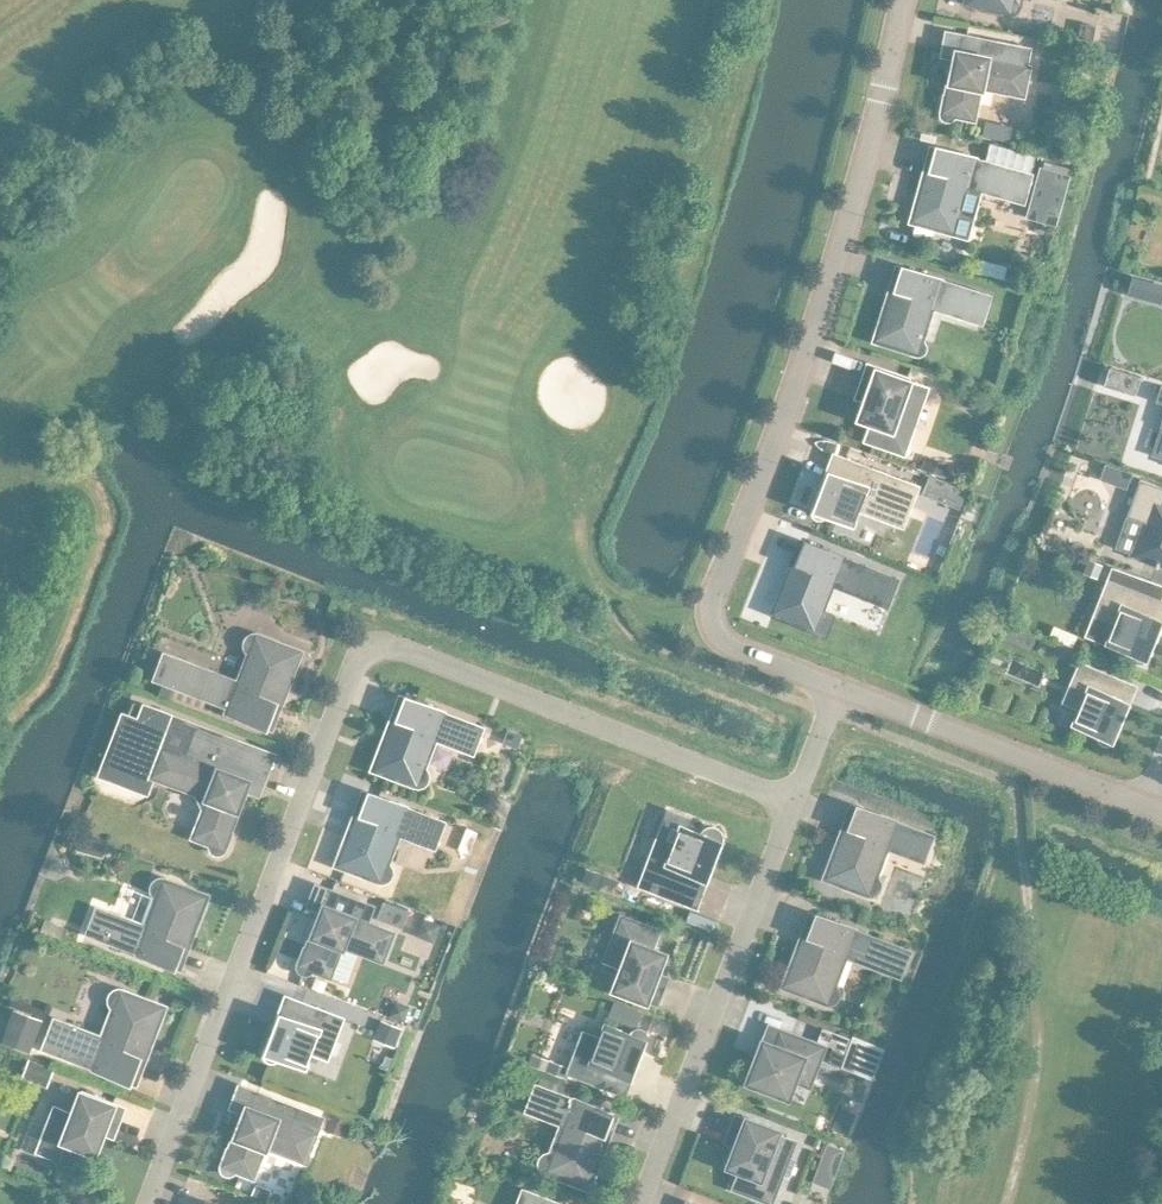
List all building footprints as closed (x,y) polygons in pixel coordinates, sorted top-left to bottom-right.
[(1020,18),(1022,9),(1023,0),(980,0),(977,13),(1000,17),(1001,14),(1020,18)] [(1092,33),(1089,48),(1103,50),(1106,36),(1092,33)] [(1039,61),(974,48),(971,65),(968,64),(965,79),(962,78),(957,106),(954,106),(950,123),(950,127),(953,130),(956,132),(961,132),(964,130),(966,126),(984,130),(990,97),(1033,106),(1039,78),(1035,77),(1039,61)] [(996,133),(993,146),(1003,147),(1005,134),(996,133)] [(947,159),(938,193),(934,192),(923,231),(946,238),(946,241),(963,245),(967,245),(971,243),(973,240),(973,236),(971,232),(967,230),(976,198),(1034,213),(1042,185),(947,159)] [(1051,178),(1037,228),(1066,236),(1080,186),(1051,178)] [(913,279),(903,313),(899,311),(886,350),(908,357),(908,361),(926,366),(930,367),(934,365),(936,361),(936,357),(934,353),(931,351),(941,319),(992,335),(1001,307),(913,279)] [(1142,286),(1136,305),(1154,310),(1159,291),(1142,286)] [(871,396),(882,400),(872,428),(883,431),(876,450),(913,463),(936,398),(917,392),(918,389),(878,375),(871,396)] [(1120,378),(1114,396),(1126,400),(1132,382),(1120,378)] [(916,527),(927,498),(848,468),(842,484),(839,483),(832,503),(829,502),(822,519),(822,523),(824,527),(827,530),(831,530),(835,528),(837,525),(862,534),(868,518),(916,527)] [(936,468),(932,480),(956,488),(960,476),(936,468)] [(1116,475),(1111,490),(1137,499),(1142,484),(1116,475)] [(939,487),(932,505),(954,514),(961,495),(939,487)] [(1161,571),(1161,494),(1150,490),(1137,527),(1155,533),(1144,565),(1161,571)] [(803,586),(799,584),(784,622),(804,630),(803,633),(835,646),(843,626),(830,621),(841,595),(897,618),(908,590),(816,553),(803,586)] [(1108,632),(1124,638),(1118,653),(1143,663),(1143,667),(1144,671),(1148,673),(1152,674),(1156,672),(1158,669),(1161,659),(1161,651),(1161,650),(1161,609),(1123,594),(1108,632)] [(246,728),(275,738),(289,701),(293,703),(308,664),(286,656),(287,652),(269,646),(264,645),(259,647),(256,650),(254,654),(255,659),(257,663),(261,666),(251,694),(174,664),(163,691),(248,723),(246,728)] [(1069,653),(1064,666),(1080,673),(1086,660),(1069,653)] [(1129,709),(1134,696),(1135,694),(1091,675),(1075,713),(1091,719),(1085,734),(1109,745),(1109,749),(1110,753),(1113,755),(1118,756),(1121,754),(1124,751),(1131,734),(1128,733),(1137,713),(1129,709)] [(173,696),(168,707),(178,711),(182,700),(173,696)] [(406,791),(424,798),(429,798),(434,797),(437,794),(439,789),(439,785),(436,780),(432,778),(443,750),(483,765),(494,739),(417,710),(405,742),(401,741),(386,779),(408,787),(406,791)] [(233,864),(236,860),(242,844),(239,843),(253,807),(250,806),(256,792),(254,791),(266,760),(156,718),(150,733),(134,727),(112,785),(156,802),(162,786),(208,804),(215,819),(204,848),(221,854),(220,859),(222,863),(225,865),(229,866),(233,864)] [(518,740),(513,753),(526,759),(531,745),(518,740)] [(349,874),(371,883),(370,887),(388,894),(393,894),(398,893),(401,889),(403,885),(402,880),(400,875),(396,872),(406,845),(445,860),(455,833),(381,805),(368,838),(364,836),(349,874)] [(891,898),(891,893),(888,889),(884,887),(895,858),(933,873),(943,846),(869,818),(856,851),(852,849),(838,888),(860,896),(858,899),(876,906),(881,907),(886,905),(889,902),(891,898)] [(651,896),(695,913),(705,885),(715,889),(722,870),(725,871),(732,853),(733,848),(731,844),(728,840),(723,838),(718,838),(714,841),(711,845),(692,838),(684,859),(668,852),(651,896)] [(477,839),(468,861),(479,865),(488,843),(477,839)] [(91,845),(87,860),(99,864),(104,849),(91,845)] [(596,879),(591,892),(607,899),(612,886),(596,879)] [(196,945),(200,947),(214,908),(192,900),(194,897),(176,890),(171,889),(166,891),(163,894),(161,898),(161,903),(164,907),(168,910),(157,938),(107,919),(97,945),(184,978),(196,945)] [(376,934),(382,918),(344,904),(338,920),(335,919),(330,934),(327,933),(317,959),(314,958),(308,975),(307,979),(309,983),(313,985),(317,986),(321,984),(323,980),(358,993),(369,962),(392,971),(402,944),(376,934)] [(394,913),(387,930),(412,939),(418,922),(394,913)] [(796,996),(818,1004),(817,1008),(835,1015),(839,1016),(844,1014),(848,1011),(849,1007),(849,1002),(846,998),(843,994),(853,967),(911,989),(921,962),(827,926),(815,959),(811,958),(796,996)] [(627,999),(667,1014),(673,998),(662,994),(673,966),(662,962),(669,943),(632,929),(616,971),(635,978),(627,999)] [(55,930),(51,943),(69,949),(74,937),(55,930)] [(326,989),(323,999),(333,1003),(337,993),(326,989)] [(53,1060),(139,1093),(153,1056),(157,1058),(172,1020),(150,1011),(152,1008),(133,1001),(129,1000),(124,1002),(121,1005),(119,1009),(119,1014),(122,1018),(126,1021),(115,1049),(65,1029),(53,1060)] [(406,1012),(400,1027),(414,1033),(420,1018),(406,1012)] [(279,1073),(283,1073),(288,1072),(290,1068),(314,1078),(320,1062),(336,1068),(351,1031),(308,1014),(302,1030),(292,1026),(282,1050),(279,1049),(274,1062),(274,1066),(276,1070),(279,1073)] [(24,1021),(13,1053),(40,1063),(52,1032),(24,1021)] [(391,1033),(385,1050),(405,1057),(411,1041),(391,1033)] [(617,1035),(611,1051),(595,1045),(580,1082),(623,1099),(629,1083),(639,1087),(649,1063),(652,1064),(657,1051),(657,1047),(655,1043),(652,1040),(647,1040),(644,1042),(641,1045),(617,1035)] [(760,1091),(797,1106),(810,1071),(826,1077),(833,1059),(790,1042),(784,1058),(774,1054),(760,1091)] [(842,1060),(838,1072),(852,1077),(855,1068),(856,1065),(842,1060)] [(541,1064),(537,1074),(555,1082),(559,1072),(541,1064)] [(39,1070),(33,1089),(57,1098),(63,1079),(39,1070)] [(559,1072),(555,1082),(573,1089),(577,1079),(559,1072)] [(549,1087),(546,1096),(572,1105),(575,1097),(549,1087)] [(549,1178),(552,1182),(556,1185),(574,1192),(576,1188),(598,1197),(612,1158),(608,1157),(621,1124),(572,1105),(546,1096),(536,1122),(575,1137),(564,1164),(559,1164),(555,1165),(551,1169),(549,1174),(549,1178)] [(104,1162),(115,1134),(127,1138),(134,1120),(94,1104),(93,1107),(92,1106),(85,1127),(66,1119),(50,1162),(87,1176),(94,1158),(104,1162)] [(329,1129),(305,1120),(267,1105),(261,1121),(259,1120),(253,1134),(251,1133),(240,1160),(237,1159),(231,1175),(230,1180),(232,1184),(236,1186),(240,1187),(244,1185),(246,1182),(263,1188),(275,1157),(315,1172),(325,1145),(323,1145),(329,1129)] [(342,1125),(335,1141),(350,1147),(357,1130),(342,1125)] [(751,1148),(741,1176),(751,1180),(744,1199),(759,1203),(785,1203),(797,1170),(788,1166),(795,1148),(786,1145),(786,1142),(746,1127),(740,1144),(751,1148)] [(837,1156),(830,1177),(847,1183),(854,1162),(837,1156)]
